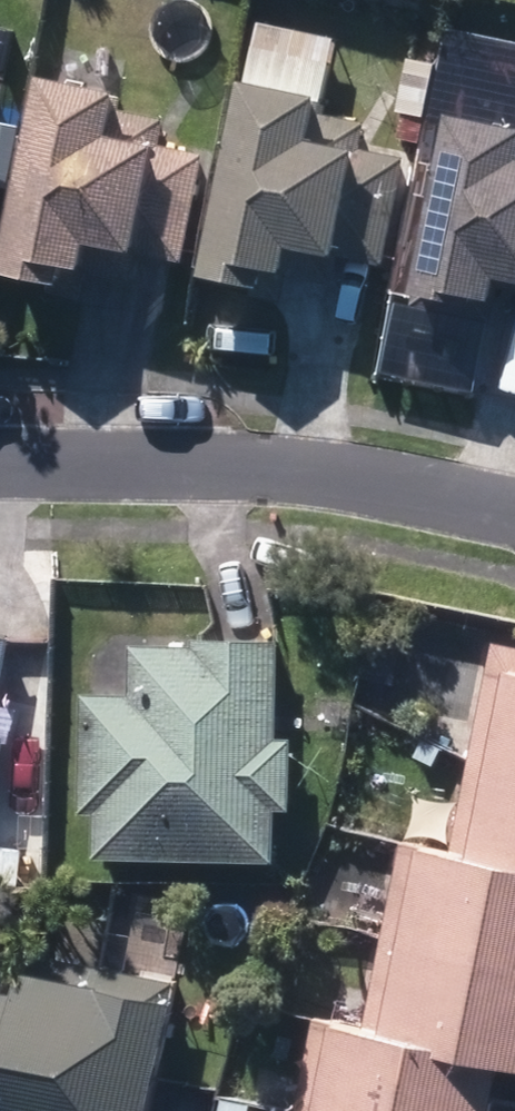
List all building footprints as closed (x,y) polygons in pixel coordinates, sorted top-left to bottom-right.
[(77,306),(82,281),(130,292),(137,262),(180,271),(203,165),(158,156),(164,128),(110,117),(113,104),(83,97),(87,80),(63,77),(60,93),(35,88),(0,253),(0,284),(54,295),(53,300),(77,306)] [(195,288),(274,304),(278,283),(325,293),(333,259),(380,268),(402,165),(356,154),(360,136),(308,125),(313,111),(235,94),(195,288)] [(393,152),(417,156),(422,129),(398,125),(393,152)] [(489,330),(496,296),(514,300),(514,143),(442,128),(405,303),(412,305),(410,314),(489,330)] [(9,635),(0,634),(0,681),(9,635)] [(92,859),(274,862),(274,811),(290,811),(291,737),(276,737),(277,640),(191,638),(191,647),(129,647),(128,697),(78,696),(77,813),(93,813),(92,859)] [(514,868),(514,648),(495,643),(450,853),(514,868)] [(402,843),(362,1026),(498,1057),(514,1060),(514,868),(450,853),(402,843)] [(171,979),(17,950),(12,971),(0,969),(0,1110),(146,1110),(171,979)] [(498,1057),(362,1026),(312,1016),(291,1110),(514,1110),(514,1105),(489,1099),(498,1057)]
